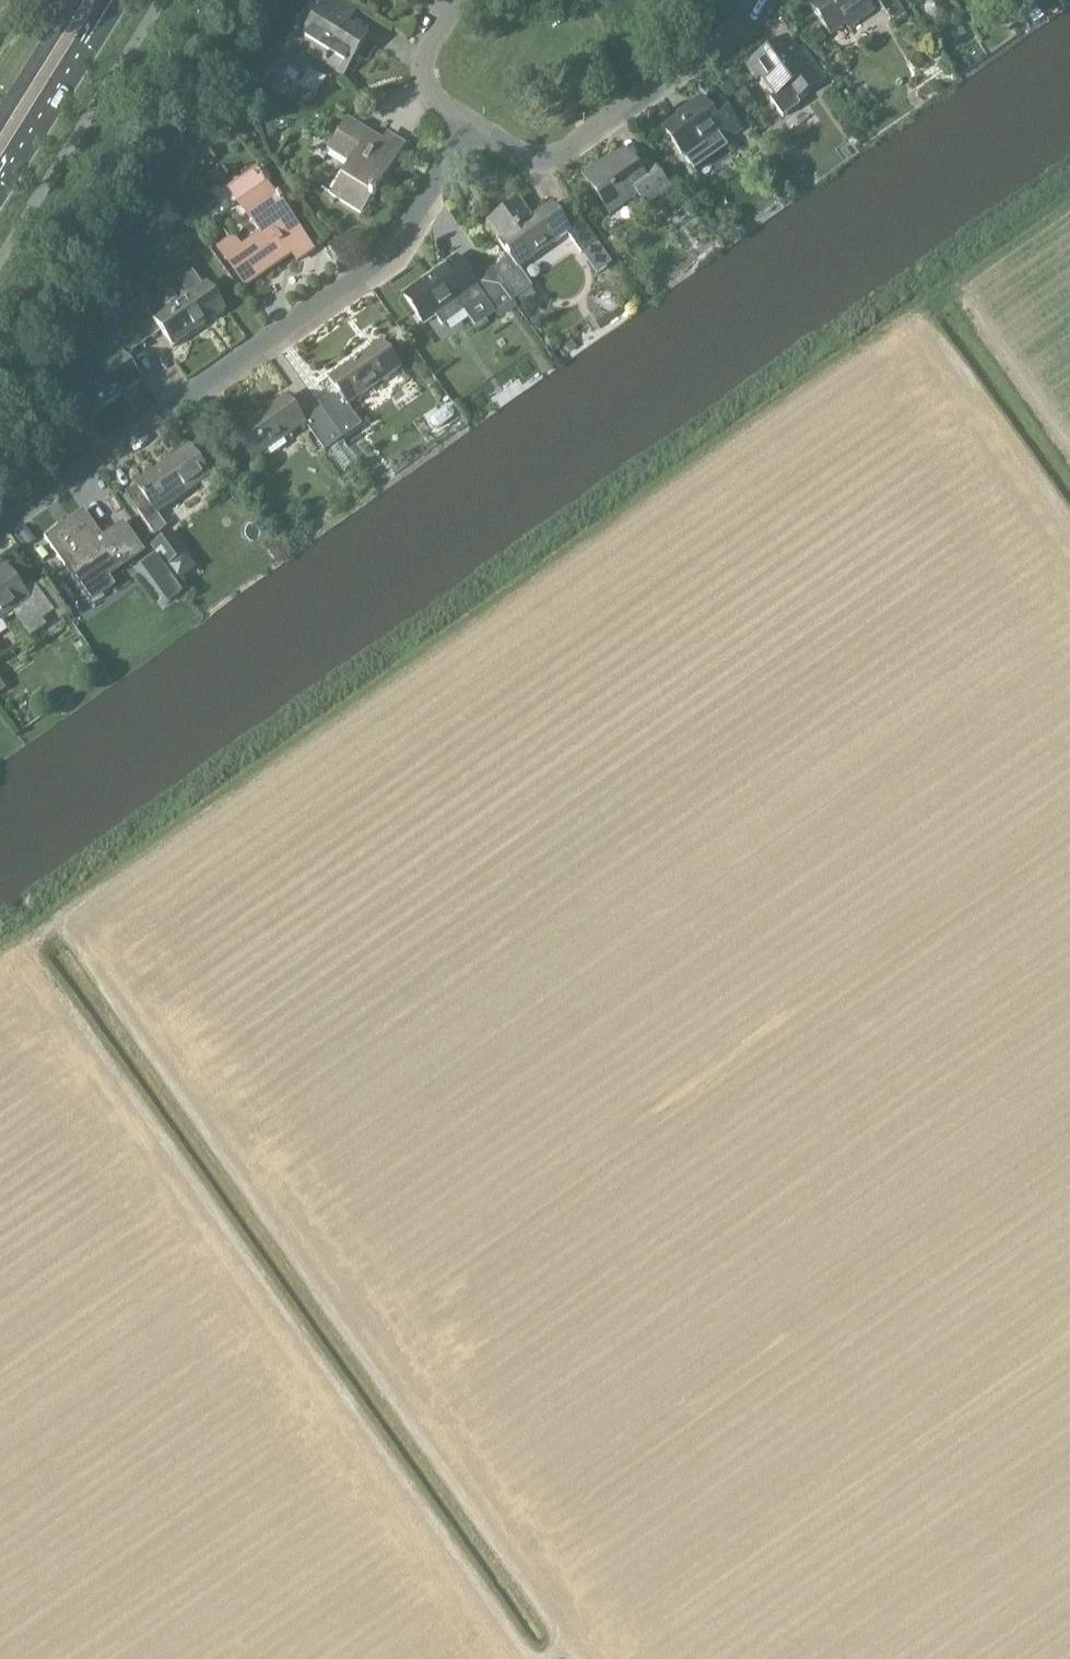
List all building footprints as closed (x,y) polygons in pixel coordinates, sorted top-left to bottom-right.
[(365,39),(334,20),(342,7),(330,0),(313,0),(303,16),(312,22),(297,46),(316,57),(317,55),(323,59),(322,62),(326,64),(327,62),(344,72),(338,80),(339,81),(365,39)] [(873,10),(866,0),(817,0),(810,5),(832,38),(873,10)] [(906,16),(895,0),(877,0),(894,25),(906,16)] [(784,37),(745,65),(755,80),(759,77),(773,97),(769,99),(781,117),(798,105),(794,100),(823,79),(801,47),(794,52),(784,37)] [(723,142),(739,130),(719,102),(708,110),(700,99),(684,110),(685,113),(663,129),(684,158),(685,157),(694,170),(717,154),(707,141),(717,134),(723,142)] [(373,191),(402,145),(387,136),(382,143),(347,121),(329,150),(351,164),(332,195),(359,213),(369,197),(371,198),(375,192),(373,191)] [(644,205),(668,188),(647,158),(634,166),(624,152),(610,162),(612,166),(588,183),(586,179),(585,180),(608,214),(641,190),(648,200),(643,204),(644,205)] [(260,234),(239,249),(231,239),(217,249),(244,287),(292,254),(297,261),(311,251),(280,206),(282,205),(278,199),(276,200),(266,185),(239,204),(260,234)] [(518,201),(486,223),(499,241),(497,242),(508,258),(491,270),(513,301),(531,287),(518,268),(565,235),(579,254),(595,243),(577,218),(565,226),(550,204),(530,218),(518,201)] [(456,259),(403,297),(422,324),(434,315),(441,327),(487,295),(498,310),(493,313),(494,314),(513,301),(491,270),(473,283),(456,259)] [(172,348),(225,310),(206,283),(153,321),(172,348)] [(121,314),(143,345),(157,335),(136,305),(141,301),(140,300),(121,314)] [(108,325),(129,354),(143,345),(121,314),(102,327),(103,328),(108,325)] [(346,406),(399,369),(381,342),(327,379),(346,406)] [(88,418),(141,381),(122,354),(69,392),(88,418)] [(251,461),(305,423),(286,396),(232,434),(251,461)] [(320,408),(342,439),(361,426),(361,424),(355,428),(334,398),(320,408)] [(324,452),(342,439),(320,408),(307,417),(328,447),(323,451),(324,452)] [(156,513),(209,476),(188,447),(134,486),(143,499),(134,505),(130,500),(129,501),(154,536),(166,528),(156,513)] [(116,573),(144,553),(123,522),(101,537),(83,511),(44,539),(77,585),(109,562),(116,573)] [(53,613),(33,584),(22,592),(4,567),(0,570),(0,620),(12,612),(26,632),(53,613)]
